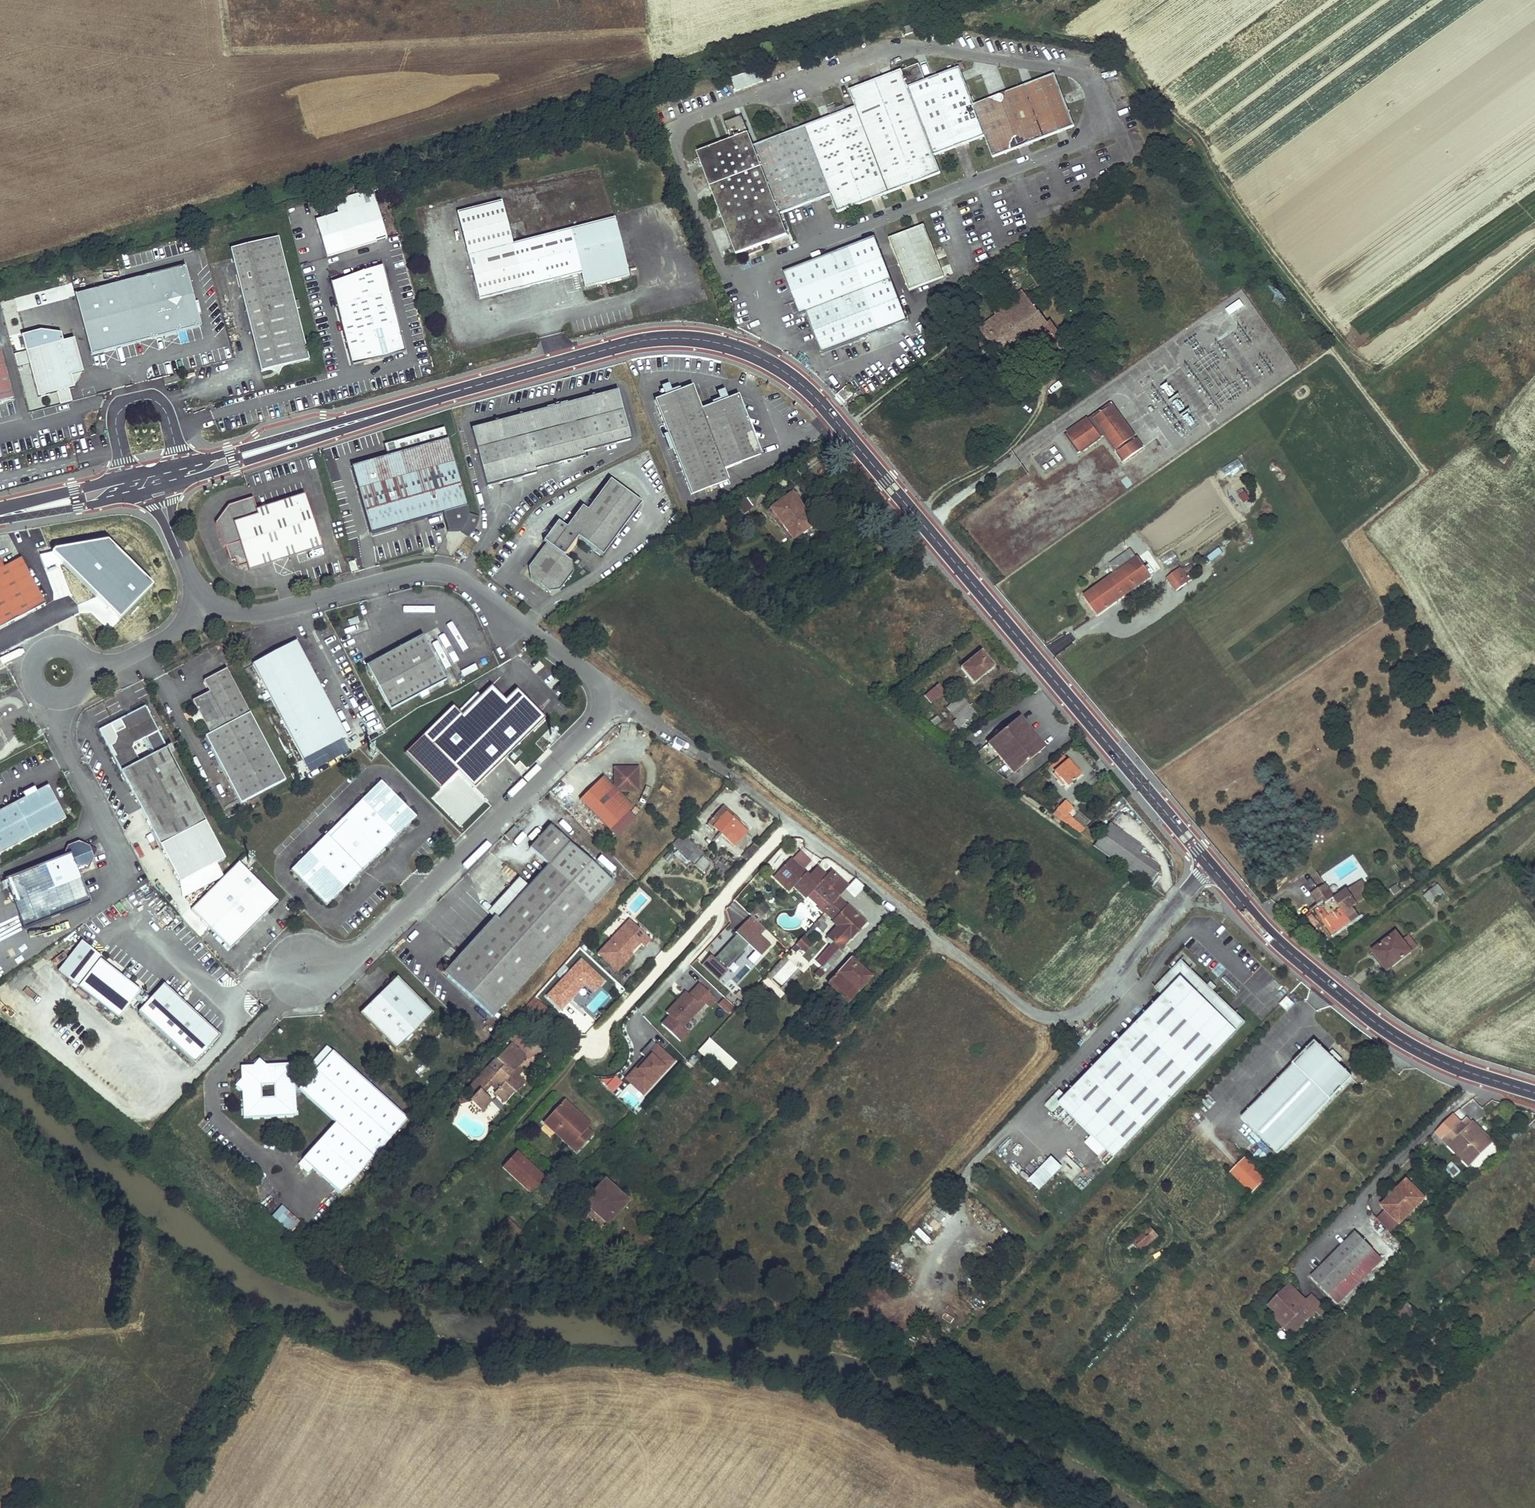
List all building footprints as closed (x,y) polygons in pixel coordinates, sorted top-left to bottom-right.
[(911,33),(908,26),(902,28),(904,35),(911,33)] [(848,89),(855,106),(888,193),(941,173),(934,155),(907,87),(924,80),(918,64),(848,89)] [(959,67),(924,80),(907,87),(934,155),(986,135),(974,104),(959,67)] [(1053,75),(974,104),(986,135),(994,157),(1073,126),(1063,100),(1053,75)] [(855,106),(753,145),(780,215),(830,195),(838,213),(888,193),(855,106)] [(723,123),(730,140),(748,133),(741,116),(723,123)] [(748,133),(730,140),(696,153),(736,255),(788,235),(780,215),(753,145),(748,133)] [(351,197),(352,198),(376,191),(375,189),(351,197)] [(354,207),(319,218),(330,254),(390,236),(376,191),(352,198),(354,207)] [(499,195),(454,207),(477,293),(579,267),(583,281),(627,270),(612,211),(510,237),(499,195)] [(909,291),(926,284),(943,277),(924,225),(889,238),(909,291)] [(281,236),(234,247),(266,371),(313,359),(281,236)] [(906,320),(875,237),(783,272),(799,314),(806,312),(821,352),(906,320)] [(394,290),(383,251),(329,265),(340,304),(394,290)] [(189,264),(78,294),(94,355),(205,325),(189,264)] [(1033,306),(1037,303),(1041,300),(1033,288),(1035,286),(1034,284),(1026,289),(1017,277),(992,295),(1001,309),(995,314),(997,316),(979,329),(1000,358),(1033,334),(1048,356),(1062,346),(1054,334),(1057,333),(1049,322),(1046,323),(1033,306)] [(394,290),(340,304),(356,364),(409,350),(394,290)] [(72,377),(83,375),(75,341),(15,355),(17,367),(31,364),(39,399),(58,395),(60,404),(72,401),(70,391),(75,390),(72,377)] [(0,344),(0,403),(17,399),(2,344),(0,344)] [(184,382),(183,375),(167,378),(168,385),(184,382)] [(724,466),(743,458),(761,451),(737,391),(700,406),(691,384),(654,399),(692,493),(729,478),(724,466)] [(846,386),(838,393),(845,400),(853,393),(846,386)] [(539,476),(538,474),(538,473),(585,458),(584,454),(633,440),(618,390),(473,434),(490,491),(539,476)] [(1114,405),(1095,418),(1117,449),(1135,436),(1114,405)] [(1186,428),(1194,425),(1190,416),(1182,419),(1186,428)] [(1089,419),(1069,433),(1082,451),(1103,437),(1089,419)] [(467,508),(444,429),(396,443),(399,454),(387,457),(387,455),(372,459),(374,463),(352,469),(371,537),(443,515),(448,533),(459,532),(468,539),(473,532),(477,527),(479,523),(469,515),(467,508)] [(1124,460),(1143,447),(1137,438),(1118,451),(1124,460)] [(399,454),(396,443),(384,446),(387,455),(387,457),(399,454)] [(1496,451),(1493,455),(1504,464),(1510,456),(1503,450),(1500,455),(1496,451)] [(642,503),(612,481),(589,511),(583,508),(567,529),(559,523),(545,542),(548,545),(530,569),(531,580),(549,593),(561,592),(575,574),(572,563),(566,558),(579,539),(603,556),(642,503)] [(791,495),(781,503),(771,510),(793,539),(813,524),(791,495)] [(224,550),(225,550),(227,549),(232,563),(237,562),(239,569),(248,567),(250,573),(320,551),(304,498),(257,513),(254,502),(229,508),(217,527),(224,550)] [(120,616),(134,609),(148,602),(119,547),(92,562),(120,616)] [(1135,559),(1132,555),(1130,552),(1117,561),(1122,568),(1083,596),(1097,616),(1150,577),(1136,558),(1135,559)] [(1164,567),(1172,560),(1168,554),(1160,561),(1164,567)] [(20,563),(3,572),(0,566),(0,633),(45,608),(20,563)] [(1165,579),(1170,585),(1175,592),(1187,584),(1178,570),(1165,579)] [(448,683),(424,639),(378,664),(379,666),(369,671),(392,713),(448,683)] [(349,740),(298,645),(254,669),(304,763),(349,740)] [(961,667),(967,675),(972,682),(993,666),(981,651),(961,667)] [(287,785),(228,673),(205,685),(211,697),(194,705),(211,738),(207,741),(243,808),(287,785)] [(924,694),(928,698),(931,702),(944,691),(937,684),(924,694)] [(546,722),(517,693),(505,705),(492,691),(482,700),(463,720),(459,715),(454,710),(423,740),(475,793),(546,722)] [(463,720),(482,700),(478,696),(459,715),(463,720)] [(960,730),(963,728),(965,726),(963,723),(975,713),(962,696),(948,707),(957,719),(954,722),(960,730)] [(122,725),(124,728),(126,732),(116,737),(113,751),(118,759),(115,761),(162,849),(208,824),(168,752),(142,767),(133,749),(159,735),(146,711),(122,725)] [(931,721),(933,723),(935,726),(940,722),(936,716),(931,721)] [(1044,748),(1018,717),(987,744),(1013,775),(1044,748)] [(159,735),(133,749),(142,767),(168,752),(159,735)] [(1078,775),(1062,756),(1050,767),(1066,786),(1072,781),(1078,775)] [(616,788),(604,777),(582,800),(613,831),(631,812),(636,808),(620,792),(629,791),(628,788),(638,786),(635,766),(615,769),(617,778),(615,779),(616,788)] [(417,820),(382,784),(291,872),(325,908),(417,820)] [(49,792),(46,786),(34,792),(23,799),(0,811),(0,853),(64,819),(57,807),(52,810),(47,800),(52,798),(49,792)] [(31,787),(20,793),(23,799),(34,792),(31,787)] [(47,800),(52,810),(57,807),(52,798),(47,800)] [(1068,809),(1058,801),(1050,813),(1079,833),(1085,828),(1064,815),(1068,809)] [(746,832),(739,826),(733,820),(735,818),(723,807),(709,822),(734,845),(746,832)] [(639,819),(631,812),(613,831),(620,838),(639,819)] [(1141,847),(1109,824),(1093,846),(1145,884),(1157,868),(1136,853),(1141,847)] [(515,825),(505,835),(510,840),(520,830),(515,825)] [(615,886),(551,826),(530,850),(550,868),(458,967),(448,977),(492,1018),(615,886)] [(694,864),(699,859),(703,854),(690,842),(681,853),(694,864)] [(759,847),(757,845),(755,843),(741,857),(746,862),(759,847)] [(64,860),(5,884),(25,933),(90,906),(78,877),(89,872),(93,861),(89,851),(78,846),(68,850),(64,860)] [(703,872),(711,864),(702,856),(695,865),(703,872)] [(808,874),(790,858),(773,876),(790,890),(795,885),(799,888),(818,867),(817,865),(808,874)] [(280,902),(241,861),(192,908),(231,949),(280,902)] [(848,888),(830,872),(828,875),(818,867),(799,888),(807,896),(813,890),(831,907),(848,888)] [(846,892),(855,899),(865,887),(857,880),(846,892)] [(1332,933),(1339,928),(1345,924),(1340,916),(1368,896),(1359,883),(1317,911),(1332,933)] [(1439,885),(1425,895),(1432,903),(1446,893),(1439,885)] [(724,910),(733,925),(748,916),(739,901),(724,910)] [(758,923),(768,912),(762,906),(751,917),(758,923)] [(819,970),(830,980),(850,959),(840,949),(849,939),(850,939),(865,923),(847,907),(833,923),(837,927),(827,938),(832,943),(815,961),(822,967),(819,970)] [(16,916),(10,919),(18,936),(23,933),(16,916)] [(816,922),(824,930),(827,927),(823,923),(826,920),(822,916),(818,920),(816,922)] [(718,958),(731,968),(748,946),(764,958),(778,939),(749,917),(718,958)] [(822,933),(824,930),(816,922),(813,925),(822,933)] [(651,940),(635,926),(629,932),(623,927),(598,954),(618,972),(633,955),(629,952),(638,942),(644,947),(651,940)] [(1373,951),(1381,960),(1388,970),(1411,951),(1396,932),(1373,951)] [(805,954),(819,942),(811,934),(798,946),(805,954)] [(79,988),(101,960),(100,960),(102,957),(82,942),(59,972),(79,988)] [(711,956),(701,966),(719,984),(729,973),(711,956)] [(851,958),(850,959),(830,980),(828,982),(840,994),(862,969),(851,958)] [(142,992),(101,960),(79,988),(120,1020),(142,992)] [(1163,997),(1066,1097),(1059,1105),(1075,1120),(1091,1136),(1113,1158),(1245,1022),(1181,961),(1154,988),(1163,997)] [(458,967),(454,963),(445,974),(448,977),(458,967)] [(871,978),(862,969),(840,994),(849,1002),(871,978)] [(819,980),(824,975),(820,971),(815,976),(819,980)] [(436,1013),(400,976),(362,1014),(398,1050),(436,1013)] [(701,984),(715,997),(719,993),(704,980),(701,984)] [(696,982),(658,1025),(680,1044),(690,1033),(686,1030),(715,998),(696,982)] [(197,1064),(222,1036),(166,986),(140,1014),(197,1064)] [(549,1012),(553,1007),(557,1003),(548,995),(540,1003),(549,1012)] [(1295,1004),(1288,996),(1280,1004),(1287,1011),(1295,1004)] [(540,1003),(535,998),(524,1010),(535,1020),(538,1020),(541,1022),(549,1012),(540,1003)] [(724,998),(717,1005),(728,1015),(735,1008),(724,998)] [(725,1077),(737,1064),(709,1038),(697,1051),(725,1077)] [(623,1079),(642,1097),(676,1062),(654,1041),(642,1054),(645,1057),(623,1079)] [(490,1101),(486,1098),(482,1094),(491,1085),(497,1090),(494,1093),(504,1102),(514,1091),(516,1093),(525,1084),(517,1076),(514,1080),(509,1076),(526,1058),(510,1043),(497,1057),(504,1064),(495,1073),(489,1066),(469,1088),(477,1095),(471,1100),(482,1110),(490,1101)] [(1328,1057),(1314,1043),(1240,1119),(1276,1154),(1350,1079),(1335,1065),(1328,1057)] [(409,1119),(334,1049),(304,1083),(304,1084),(304,1092),(336,1121),(303,1157),(341,1193),(409,1119)] [(1340,1061),(1332,1053),(1328,1057),(1335,1065),(1340,1061)] [(244,1077),(238,1084),(244,1090),(245,1118),(298,1115),(298,1093),(297,1084),(296,1063),(268,1064),(261,1058),(255,1064),(244,1077)] [(255,1064),(243,1065),(244,1077),(255,1064)] [(1068,1127),(1075,1120),(1059,1105),(1066,1097),(1059,1091),(1045,1105),(1068,1127)] [(586,1130),(569,1114),(573,1109),(564,1101),(545,1122),(577,1152),(593,1136),(586,1130)] [(591,1126),(573,1109),(569,1114),(586,1130),(591,1126)] [(1491,1142),(1482,1133),(1473,1124),(1467,1129),(1462,1123),(1445,1140),(1469,1165),(1491,1142)] [(1113,1158),(1091,1136),(1084,1143),(1107,1165),(1113,1158)] [(530,1192),(537,1185),(544,1177),(517,1152),(503,1168),(530,1192)] [(1023,1158),(1019,1163),(1031,1174),(1035,1168),(1023,1158)] [(1265,1180),(1244,1159),(1229,1174),(1250,1195),(1265,1180)] [(1444,1171),(1454,1178),(1460,1170),(1450,1163),(1444,1171)] [(1052,1177),(1058,1170),(1052,1165),(1046,1171),(1052,1177)] [(1042,1187),(1052,1177),(1046,1171),(1036,1182),(1042,1187)] [(576,1212),(587,1223),(598,1233),(628,1202),(606,1181),(576,1212)] [(1386,1210),(1399,1224),(1424,1200),(1407,1182),(1382,1206),(1386,1210)] [(290,1233),(300,1222),(282,1205),(272,1216),(290,1233)] [(1390,1233),(1399,1224),(1386,1210),(1377,1218),(1378,1220),(1390,1233)] [(1140,1252),(1149,1244),(1158,1235),(1145,1221),(1137,1227),(1136,1226),(1119,1242),(1132,1255),(1138,1250),(1140,1252)] [(1356,1233),(1311,1277),(1321,1287),(1328,1294),(1337,1285),(1347,1295),(1382,1260),(1356,1233)] [(1304,1302),(1288,1287),(1270,1307),(1276,1313),(1287,1324),(1292,1319),(1299,1327),(1314,1312),(1319,1316),(1324,1310),(1313,1299),(1305,1308),(1301,1305),(1304,1302)] [(1313,1299),(1309,1296),(1304,1302),(1301,1305),(1305,1308),(1313,1299)] [(1290,1336),(1299,1327),(1292,1319),(1287,1324),(1276,1313),(1272,1318),(1290,1336)]
